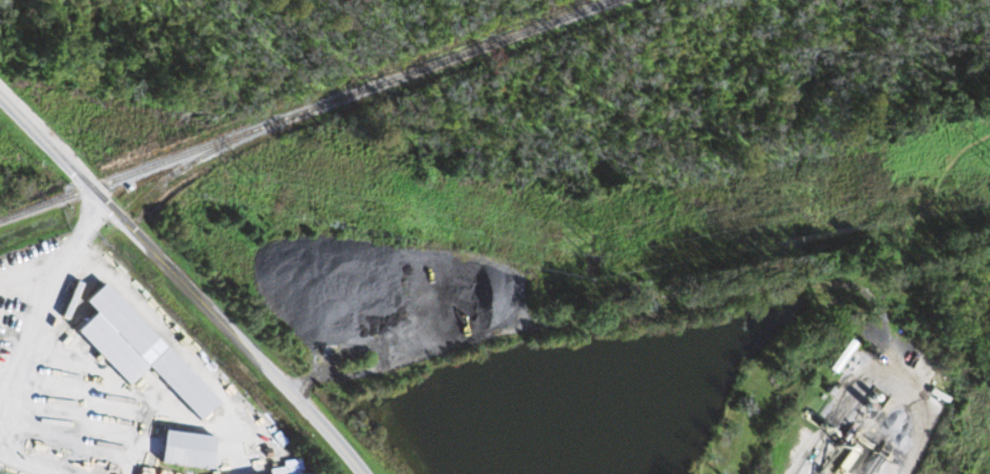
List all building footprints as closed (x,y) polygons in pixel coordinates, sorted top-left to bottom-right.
[(869,425),(890,399),(876,387),(855,414),(869,425)] [(156,463),(207,469),(211,437),(160,431),(156,463)] [(310,472),(300,473),(299,459),(282,462),(282,467),(267,470),(268,473),(310,473),(310,472)]
